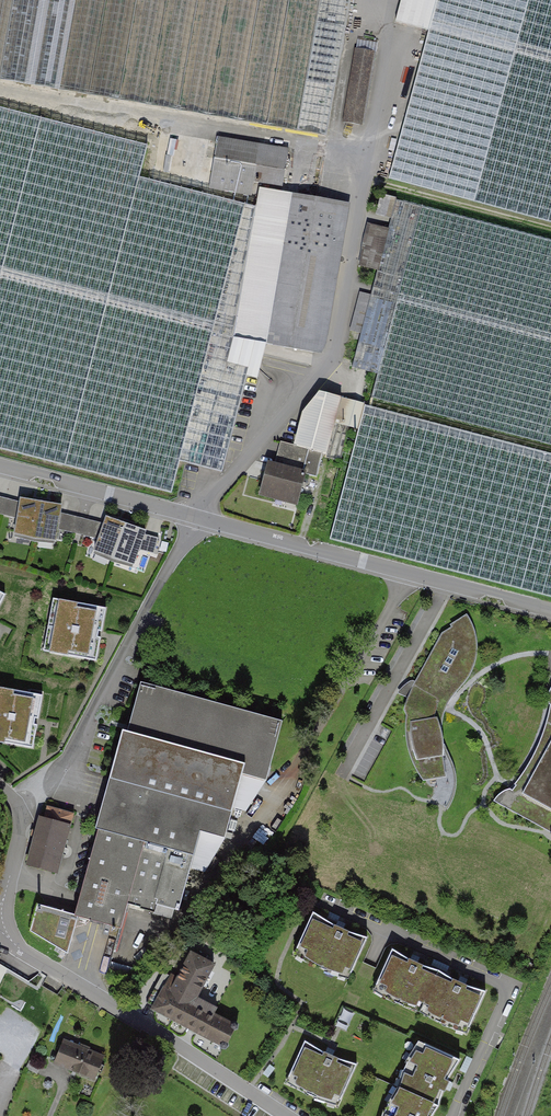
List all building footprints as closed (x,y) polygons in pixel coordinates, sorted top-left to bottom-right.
[(317,0),(0,0),(0,77),(294,128),(317,0)] [(389,185),(550,228),(550,0),(438,0),(389,185)] [(396,24),(427,32),(436,0),(402,0),(396,24)] [(367,124),(381,45),(354,40),(340,119),(367,124)] [(0,97),(0,450),(171,492),(244,198),(146,174),(155,135),(0,97)] [(218,134),(210,186),(252,192),(254,179),(282,184),(289,145),(218,134)] [(260,183),(234,333),(228,358),(249,364),(247,372),(257,374),(267,338),(293,189),(260,183)] [(326,341),(350,199),(293,189),(267,338),(274,339),(273,342),(321,350),(326,341)] [(421,206),(370,398),(550,446),(550,240),(421,206)] [(363,408),(329,534),(550,593),(550,457),(363,408)] [(267,463),(257,498),(298,510),(308,474),(267,463)] [(39,498),(19,494),(13,533),(32,536),(39,498)] [(59,501),(39,498),(32,536),(52,540),(59,501)] [(125,519),(106,513),(93,550),(112,556),(125,519)] [(144,526),(125,519),(112,556),(131,563),(144,526)] [(105,606),(52,597),(43,650),(96,659),(100,633),(105,606)] [(477,644),(467,616),(450,626),(454,631),(439,636),(416,683),(408,698),(404,711),(407,718),(407,727),(408,750),(417,773),(427,787),(432,789),(431,799),(445,811),(454,799),(455,776),(447,752),(442,727),(451,701),(470,679),(477,644)] [(282,721),(140,682),(128,730),(245,762),(241,774),(266,780),(282,721)] [(0,688),(0,740),(32,745),(36,722),(41,695),(0,688)] [(548,724),(541,744),(527,768),(516,783),(511,791),(504,791),(499,796),(493,803),(550,833),(550,712),(548,724)] [(128,730),(122,728),(95,827),(98,828),(74,914),(74,915),(78,916),(120,927),(126,904),(171,916),(179,911),(201,830),(224,836),(241,774),(245,762),(128,730)] [(28,863),(56,870),(60,857),(56,856),(61,839),(65,840),(72,815),(49,809),(46,820),(41,819),(28,863)] [(67,953),(78,916),(74,915),(74,914),(37,903),(30,930),(67,953)] [(335,923),(314,909),(295,950),(321,968),(349,976),(368,935),(350,930),(335,923)] [(238,1017),(202,997),(220,963),(189,946),(170,980),(153,1010),(221,1047),(238,1017)] [(407,956),(391,946),(372,989),(393,1002),(418,1010),(438,968),(421,963),(407,956)] [(450,976),(438,968),(418,1010),(441,1022),(467,1030),(486,989),(465,983),(450,976)] [(348,1027),(354,1012),(345,1008),(341,1018),(343,1019),(341,1024),(348,1027)] [(111,1055),(65,1037),(55,1062),(101,1080),(111,1055)] [(448,1074),(459,1059),(416,1038),(403,1059),(394,1084),(436,1105),(441,1088),(448,1074)] [(324,1054),(304,1040),(285,1081),(310,1097),(339,1105),(357,1066),(339,1061),(324,1054)] [(436,1105),(394,1084),(381,1107),(377,1115),(428,1115),(436,1105)]
